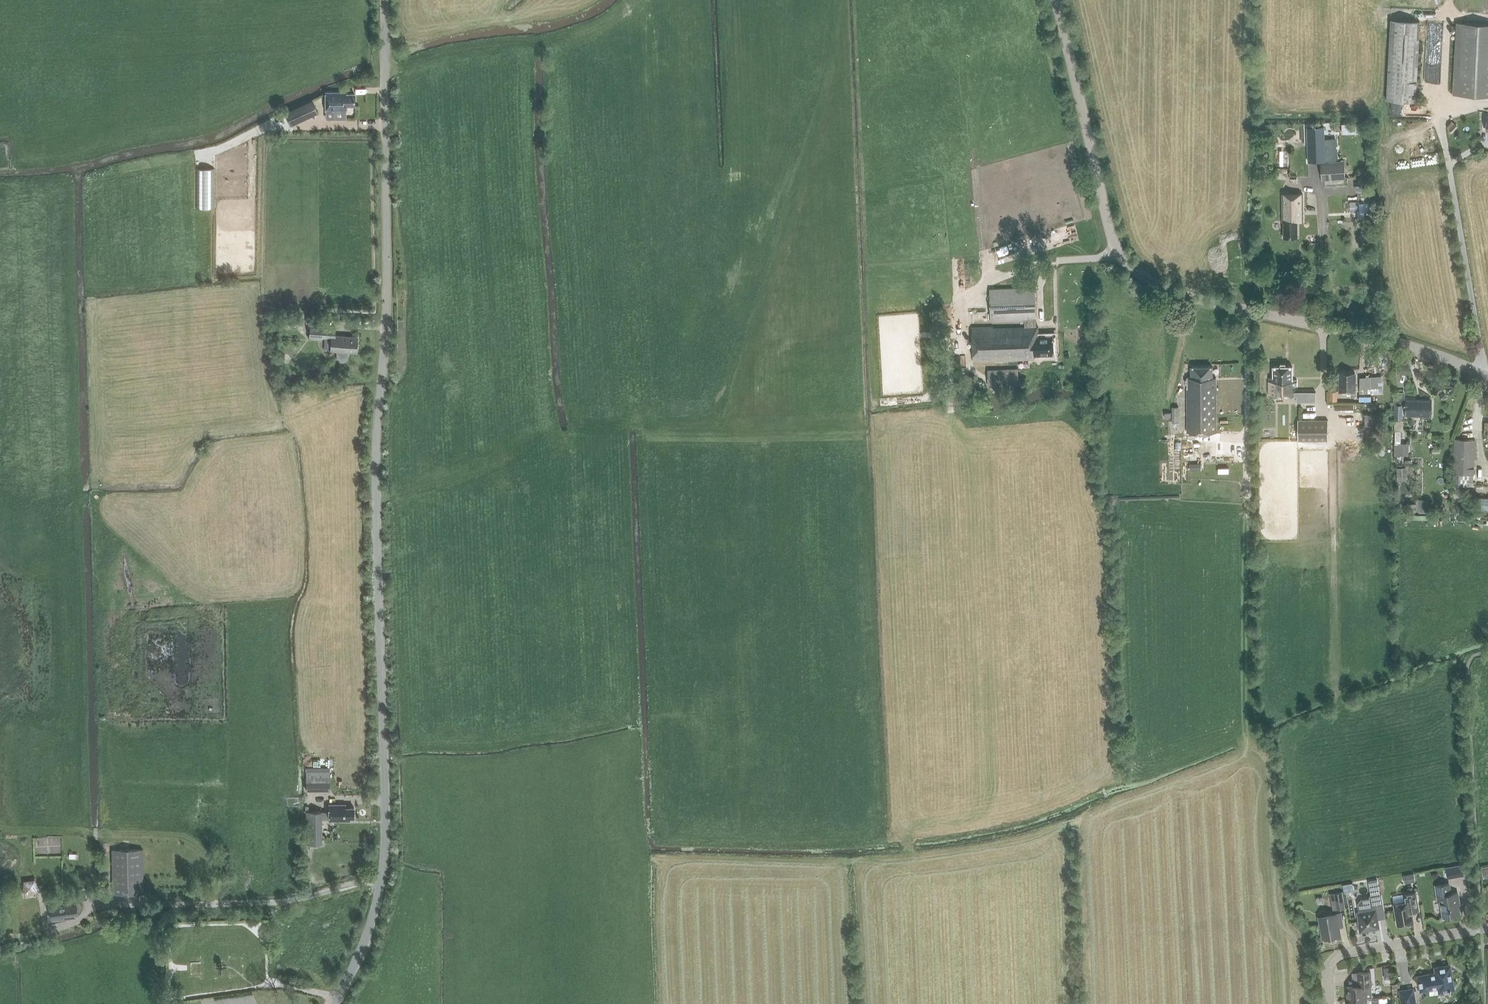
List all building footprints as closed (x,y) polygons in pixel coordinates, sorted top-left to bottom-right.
[(1420,21),(1390,19),(1386,100),(1416,102),(1420,21)] [(1487,96),(1487,24),(1455,23),(1452,95),(1487,96)] [(325,92),(326,110),(346,110),(346,106),(354,105),(354,94),(346,94),(346,92),(325,92)] [(318,113),(312,100),(284,113),(290,126),(318,113)] [(1342,121),(1343,131),(1358,130),(1358,120),(1342,121)] [(1458,127),(1453,123),(1448,129),(1453,133),(1458,127)] [(1306,128),(1307,162),(1324,162),(1324,161),(1335,161),(1334,137),(1323,137),(1323,127),(1306,128)] [(1319,164),(1320,181),(1344,180),(1343,163),(1319,164)] [(1302,223),(1302,194),(1281,195),(1282,223),(1283,223),(1283,239),(1296,239),(1296,223),(1302,223)] [(1033,355),(1054,355),(1052,336),(1038,336),(1037,327),(1035,327),(1034,287),(989,288),(990,321),(1023,320),(1024,327),(992,328),(992,326),(971,327),(972,361),(1033,359),(1033,355)] [(311,323),(311,326),(309,337),(324,338),(323,351),(338,352),(338,356),(338,358),(339,360),(341,361),(344,361),(346,360),(347,359),(348,356),(348,352),(357,353),(358,337),(335,335),(336,327),(329,327),(330,318),(306,316),(306,323),(311,323)] [(1187,432),(1216,432),(1215,378),(1212,378),(1212,367),(1191,367),(1191,378),(1186,378),(1186,380),(1185,380),(1185,384),(1187,384),(1187,432)] [(1268,378),(1268,396),(1272,396),(1273,405),(1285,405),(1285,396),(1296,396),(1296,380),(1292,380),(1292,367),(1273,368),(1273,378),(1268,378)] [(1018,368),(987,368),(987,384),(1018,384),(1018,368)] [(1356,393),(1356,385),(1355,385),(1355,373),(1340,373),(1340,384),(1338,384),(1338,393),(1350,393),(1350,398),(1355,398),(1355,393),(1356,393)] [(1372,393),(1384,393),(1383,374),(1360,375),(1360,387),(1372,387),(1372,393)] [(1430,417),(1431,401),(1414,401),(1414,399),(1405,399),(1405,407),(1401,407),(1395,406),(1394,420),(1400,420),(1400,416),(1430,417)] [(1378,445),(1378,426),(1378,414),(1364,414),(1365,445),(1378,445)] [(1327,420),(1297,420),(1297,441),(1327,441),(1327,420)] [(1403,421),(1394,421),(1394,455),(1402,455),(1402,443),(1400,443),(1400,430),(1403,430),(1403,421)] [(1473,482),(1474,439),(1453,439),(1453,482),(1452,485),(1465,486),(1472,486),(1472,482),(1473,482)] [(1396,468),(1397,477),(1406,477),(1406,468),(1396,468)] [(1487,510),(1487,498),(1478,497),(1477,509),(1487,510)] [(1416,498),(1416,510),(1429,509),(1428,498),(1416,498)] [(330,791),(330,771),(306,771),(306,791),(330,791)] [(345,804),(329,804),(329,820),(350,820),(350,817),(354,817),(354,807),(345,807),(345,804)] [(322,812),(305,812),(305,842),(322,842),(322,812)] [(144,893),(143,848),(111,849),(112,894),(144,893)] [(1463,874),(1462,864),(1449,866),(1451,876),(1463,874)] [(1415,881),(1414,873),(1403,875),(1405,883),(1415,881)] [(37,890),(34,877),(19,880),(22,893),(37,890)] [(1359,912),(1357,913),(1359,923),(1357,923),(1359,933),(1369,931),(1368,930),(1379,928),(1376,913),(1384,912),(1381,894),(1380,894),(1378,880),(1368,882),(1370,896),(1369,896),(1369,898),(1361,899),(1357,903),(1359,912)] [(1440,900),(1443,917),(1459,914),(1457,901),(1458,901),(1457,892),(1450,893),(1448,883),(1435,886),(1437,900),(1440,900)] [(1345,907),(1342,891),(1329,893),(1332,909),(1345,907)] [(1418,910),(1417,906),(1415,893),(1403,895),(1405,902),(1393,904),(1397,925),(1413,922),(1411,911),(1418,910)] [(74,915),(77,914),(75,905),(72,906),(72,903),(50,906),(52,921),(74,917),(74,915)] [(1339,935),(1338,928),(1344,927),(1341,913),(1319,917),(1323,938),(1339,935)] [(1421,991),(1438,988),(1439,992),(1449,990),(1449,991),(1451,991),(1451,990),(1453,989),(1449,966),(1435,968),(1436,973),(1418,976),(1421,991)] [(1346,987),(1347,999),(1366,997),(1366,998),(1372,998),(1370,972),(1357,973),(1358,986),(1346,987)] [(1414,987),(1398,990),(1401,1003),(1417,1003),(1414,987)]
